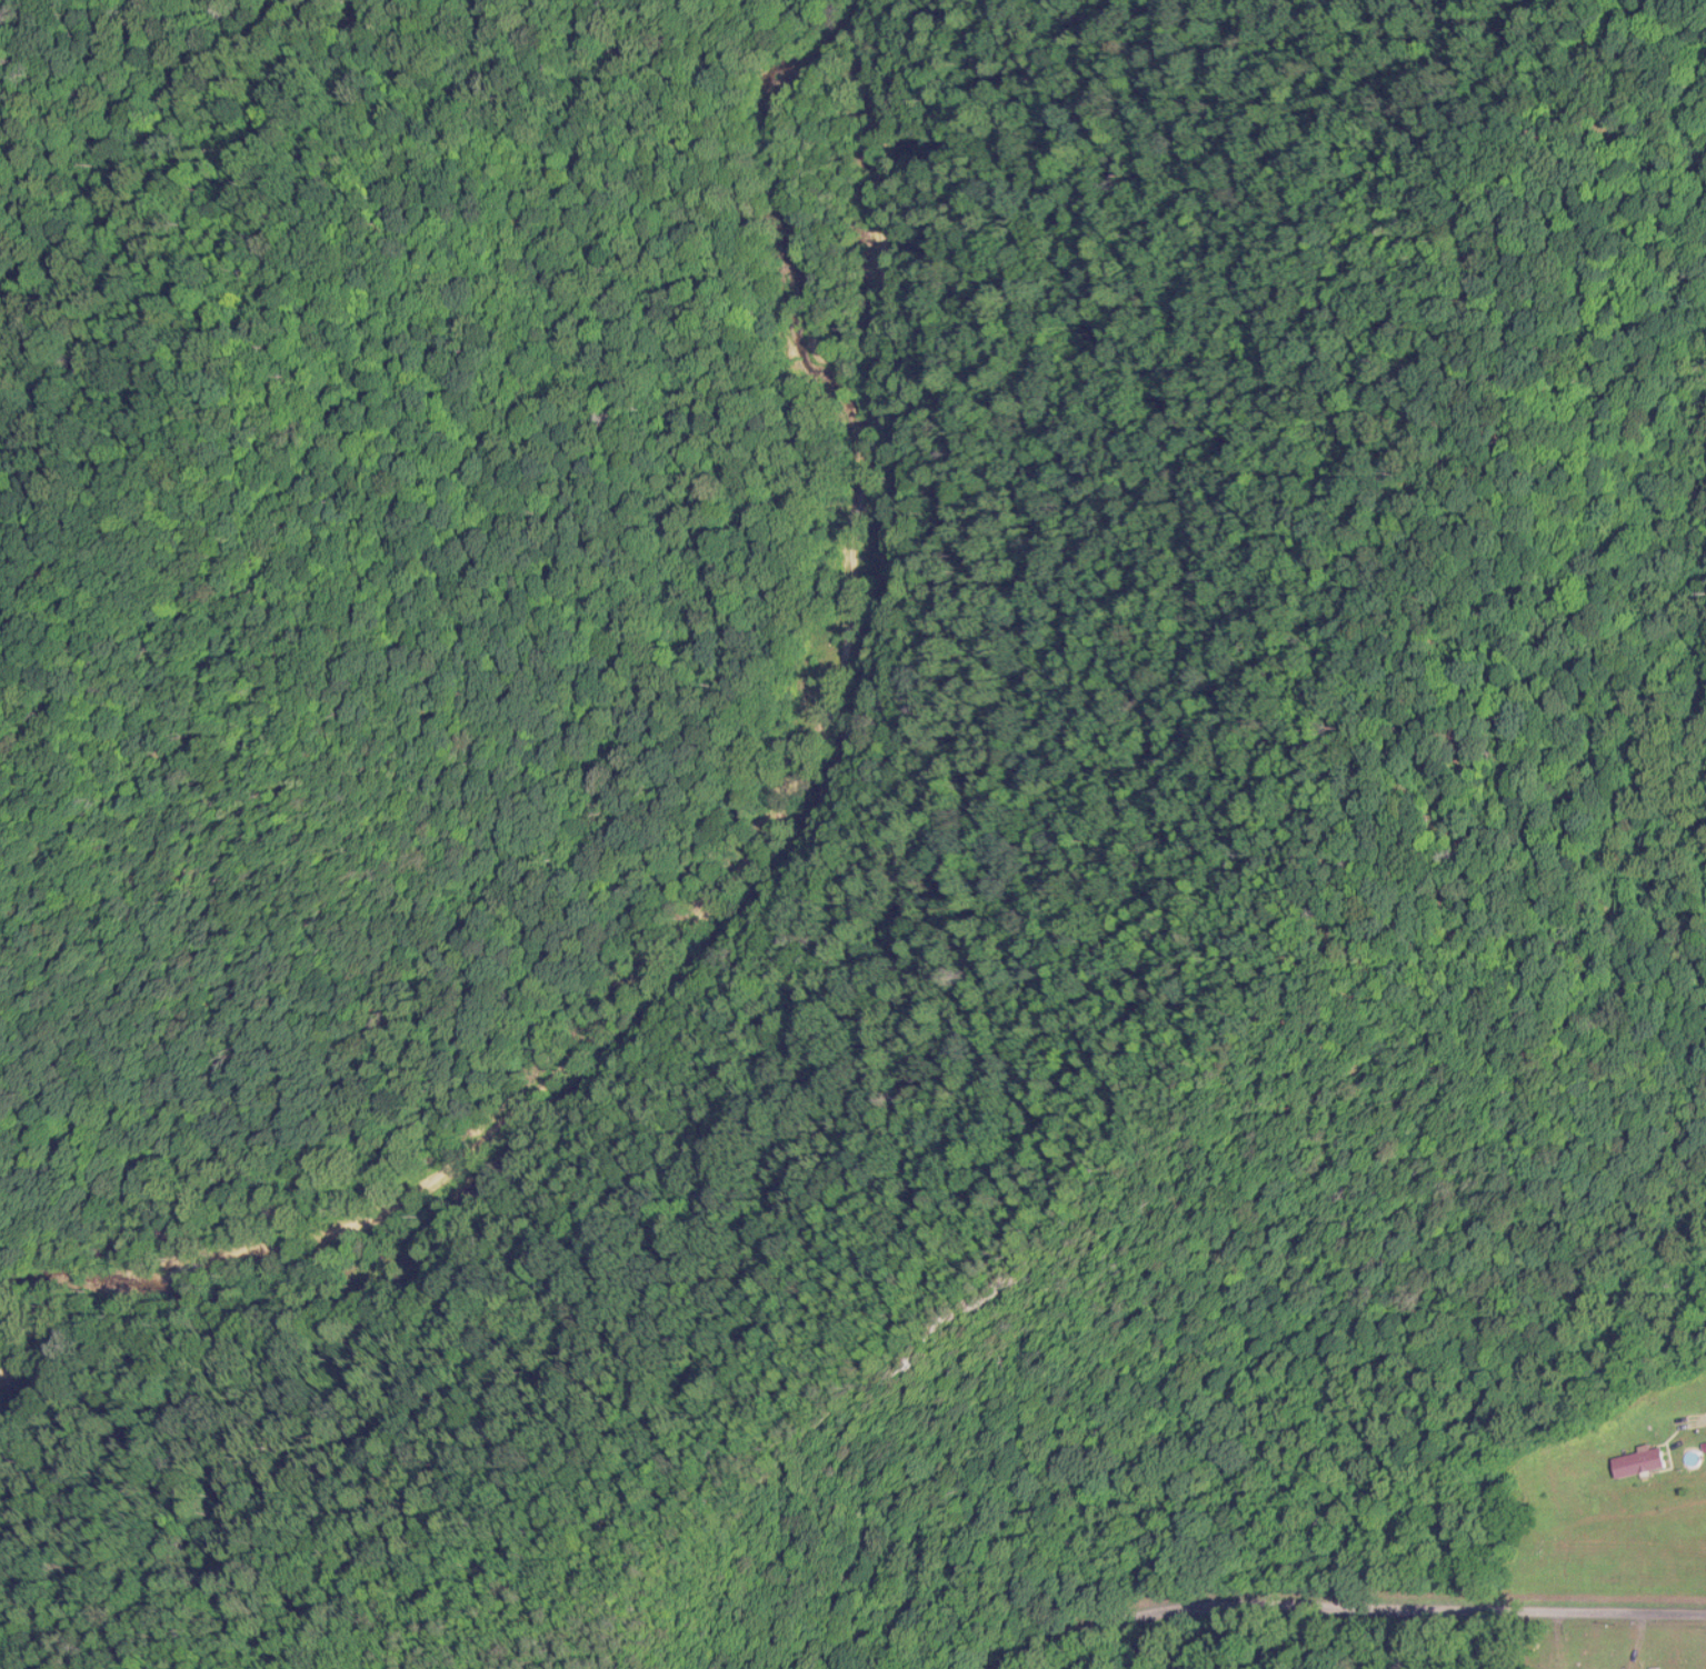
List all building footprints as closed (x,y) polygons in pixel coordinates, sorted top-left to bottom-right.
[(1671,1432),(1684,1429),(1681,1416),(1668,1419),(1671,1432)] [(1661,1466),(1657,1447),(1607,1457),(1610,1476),(1661,1466)]
